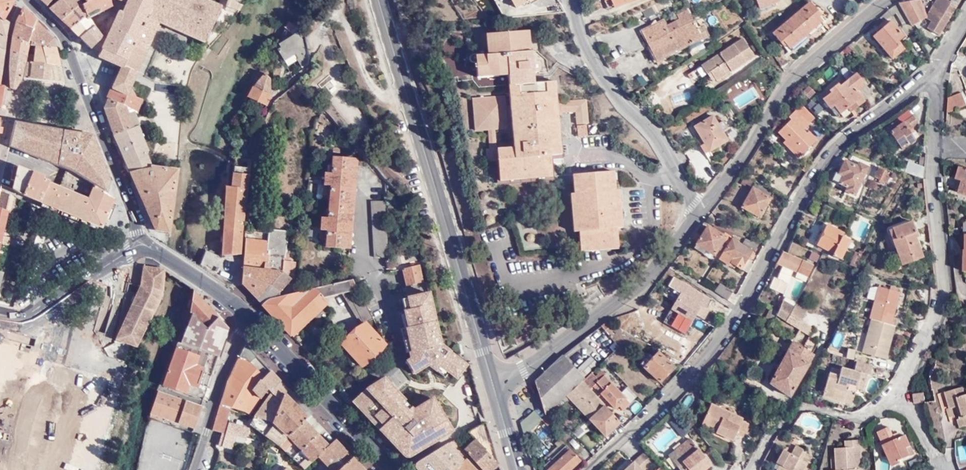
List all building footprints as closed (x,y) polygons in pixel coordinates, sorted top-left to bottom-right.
[(2,22),(12,2),(11,0),(0,0),(0,20),(2,22)] [(76,0),(58,0),(48,10),(60,21),(79,5),(76,0)] [(79,5),(86,16),(89,20),(111,8),(108,0),(76,0),(79,5)] [(98,57),(109,63),(120,69),(121,67),(124,69),(155,0),(117,0),(126,4),(121,14),(117,12),(98,57)] [(135,74),(158,22),(204,43),(220,7),(203,0),(155,0),(124,69),(135,74)] [(229,0),(227,0),(225,6),(238,11),(241,5),(229,0)] [(502,8),(518,0),(497,0),(502,8)] [(649,4),(653,9),(670,0),(656,0),(649,4)] [(773,32),(784,44),(787,42),(790,45),(820,17),(818,13),(821,10),(811,0),(806,0),(773,32)] [(885,6),(889,11),(894,8),(901,19),(908,16),(898,0),(896,0),(885,6)] [(911,21),(925,12),(921,0),(898,0),(908,16),(911,21)] [(952,0),(933,0),(931,5),(936,9),(927,23),(938,30),(956,4),(952,0)] [(79,5),(60,21),(69,30),(86,16),(79,5)] [(875,22),(889,11),(885,6),(873,17),(875,22)] [(595,47),(606,63),(642,46),(648,57),(656,54),(657,56),(682,46),(683,51),(701,45),(699,39),(705,37),(700,24),(695,27),(686,7),(675,11),(678,16),(674,18),(674,17),(664,21),(663,19),(641,29),(638,25),(595,47)] [(32,28),(35,23),(22,10),(14,23),(11,37),(29,41),(32,28)] [(93,27),(89,20),(86,16),(69,30),(78,38),(93,27)] [(890,18),(872,32),(887,49),(883,52),(888,59),(903,48),(896,39),(903,33),(890,18)] [(53,40),(35,23),(32,28),(29,41),(28,43),(30,43),(54,48),(53,40)] [(283,28),(284,29),(290,33),(295,27),(290,23),(283,28)] [(100,38),(93,27),(78,38),(81,41),(89,49),(100,38)] [(481,61),(477,75),(506,73),(509,108),(502,108),(501,98),(471,100),(473,130),(486,129),(495,129),(511,128),(512,146),(496,148),(498,160),(499,179),(551,175),(549,154),(559,154),(554,108),(573,108),(573,118),(584,117),(583,96),(554,98),(552,80),(532,82),(532,73),(536,73),(536,60),(531,60),(530,48),(525,48),(524,30),(491,32),(484,51),(485,61),(481,61)] [(296,32),(279,44),(280,47),(276,50),(282,61),(294,54),(297,58),(295,59),(301,68),(306,65),(309,55),(303,43),(296,32)] [(739,34),(699,62),(707,76),(723,67),(725,69),(751,52),(739,34)] [(28,43),(29,41),(11,37),(9,52),(25,56),(28,43)] [(56,55),(54,48),(30,43),(27,60),(58,66),(56,55)] [(25,56),(9,52),(9,88),(14,90),(20,80),(24,60),(25,56)] [(294,54),(282,61),(286,65),(295,59),(297,58),(294,54)] [(769,54),(756,62),(760,68),(772,60),(769,54)] [(62,84),(58,66),(27,60),(22,79),(62,84)] [(700,66),(687,73),(692,82),(705,75),(700,66)] [(114,83),(111,89),(125,96),(126,94),(135,74),(124,69),(121,67),(120,69),(117,76),(114,83)] [(841,110),(847,105),(862,93),(857,86),(864,80),(854,69),(845,77),(842,75),(829,85),(831,89),(822,95),(829,104),(834,102),(841,110)] [(247,95),(265,105),(269,96),(268,95),(268,79),(264,74),(255,83),(247,95)] [(641,75),(635,78),(640,87),(646,84),(641,75)] [(816,88),(809,81),(799,92),(806,99),(816,88)] [(287,89),(293,98),(295,99),(302,94),(294,83),(287,89)] [(957,88),(962,101),(965,100),(965,85),(957,88)] [(957,88),(949,91),(948,107),(962,101),(957,88)] [(108,125),(112,136),(124,132),(128,130),(131,126),(129,121),(124,108),(133,112),(134,112),(139,99),(126,94),(125,96),(111,89),(109,93),(105,103),(102,109),(108,125)] [(287,89),(281,94),(288,103),(293,98),(287,89)] [(175,110),(181,94),(172,90),(165,106),(175,110)] [(674,106),(689,102),(686,92),(671,96),(674,106)] [(862,93),(847,105),(851,110),(867,98),(863,94),(862,93)] [(147,102),(141,99),(135,113),(139,114),(144,112),(147,102)] [(129,121),(131,126),(134,121),(164,128),(187,130),(188,117),(180,115),(147,102),(144,112),(139,114),(135,113),(134,112),(133,112),(129,121)] [(807,113),(791,102),(781,115),(785,118),(775,133),(801,150),(813,131),(804,125),(801,129),(798,126),(807,113)] [(903,119),(897,110),(879,123),(884,130),(889,127),(897,123),(899,125),(904,121),(903,119)] [(913,111),(903,119),(904,121),(899,125),(897,123),(889,127),(903,145),(918,133),(914,129),(916,127),(912,123),(918,117),(913,111)] [(713,114),(695,124),(710,148),(728,137),(713,114)] [(128,130),(124,132),(130,147),(142,142),(162,145),(163,139),(186,141),(187,130),(164,128),(134,121),(131,126),(128,130)] [(14,122),(9,145),(65,169),(105,193),(107,181),(91,135),(73,132),(64,131),(32,125),(14,122)] [(585,126),(574,126),(575,136),(586,135),(585,126)] [(486,129),(488,148),(496,148),(495,129),(486,129)] [(112,136),(130,174),(151,171),(150,167),(148,161),(146,155),(133,153),(130,147),(124,132),(112,136)] [(146,155),(177,159),(185,160),(186,141),(163,139),(162,145),(142,142),(130,147),(133,153),(146,155)] [(484,160),(498,160),(496,148),(488,148),(483,148),(484,160)] [(909,170),(925,175),(925,163),(906,154),(900,167),(909,170)] [(148,161),(177,165),(177,159),(146,155),(148,161)] [(344,249),(352,159),(331,157),(329,173),(323,173),(322,186),(328,187),(325,218),(319,218),(318,230),(325,230),(324,247),(344,249)] [(870,164),(860,159),(857,163),(846,157),(840,169),(837,168),(832,175),(845,182),(844,186),(854,192),(870,164)] [(17,165),(11,188),(22,195),(36,201),(101,229),(112,198),(105,193),(65,169),(59,186),(49,182),(49,180),(43,178),(44,176),(17,165)] [(893,170),(879,165),(875,175),(889,180),(893,170)] [(155,231),(167,233),(176,171),(150,167),(151,171),(130,174),(153,227),(155,231)] [(582,252),(619,249),(618,229),(623,229),(620,190),(615,190),(614,172),(573,177),(575,194),(571,194),(575,233),(580,232),(582,252)] [(221,250),(220,255),(239,253),(242,214),(247,175),(234,173),(232,173),(231,188),(224,188),(221,250)] [(773,190),(755,179),(742,203),(760,213),(773,190)] [(825,196),(836,200),(838,193),(828,189),(825,196)] [(373,256),(387,255),(384,199),(370,200),(373,256)] [(820,206),(808,199),(804,207),(816,214),(820,206)] [(674,209),(666,207),(665,216),(673,217),(674,209)] [(913,218),(892,224),(897,236),(893,238),(900,261),(921,255),(915,235),(918,233),(913,218)] [(845,229),(827,220),(824,226),(822,224),(815,238),(841,251),(850,235),(844,231),(845,229)] [(732,233),(735,230),(726,226),(723,230),(712,222),(700,239),(719,252),(732,233)] [(268,242),(286,244),(288,232),(269,230),(268,242)] [(732,233),(719,252),(731,260),(733,258),(742,264),(742,263),(750,267),(755,255),(752,253),(759,239),(745,233),(742,239),(732,233)] [(241,283),(262,304),(267,300),(270,299),(278,297),(278,293),(290,281),(293,281),(295,272),(293,272),(294,263),(288,262),(289,255),(285,255),(286,244),(268,242),(245,239),(241,283)] [(785,247),(780,255),(778,259),(783,261),(780,269),(788,274),(794,262),(812,271),(819,258),(787,243),(785,247)] [(211,269),(216,254),(205,251),(201,265),(211,269)] [(414,253),(407,256),(409,262),(416,260),(414,253)] [(406,286),(423,282),(420,265),(402,268),(406,286)] [(115,341),(135,348),(158,304),(160,292),(162,272),(158,269),(142,268),(141,286),(139,286),(116,337),(115,341)] [(710,300),(697,292),(694,296),(686,291),(688,286),(671,277),(666,286),(678,294),(669,308),(690,321),(694,315),(704,321),(711,309),(706,307),(710,300)] [(720,278),(715,285),(730,295),(734,286),(720,278)] [(262,304),(293,337),(329,304),(323,298),(341,293),(361,325),(373,318),(353,280),(278,297),(270,299),(267,300),(262,304)] [(875,297),(879,284),(871,285),(867,295),(875,297)] [(875,297),(869,314),(872,315),(890,320),(899,290),(879,284),(875,297)] [(694,296),(697,292),(698,292),(688,286),(686,291),(694,296)] [(482,292),(486,305),(491,304),(487,291),(482,292)] [(407,359),(415,372),(430,363),(437,370),(441,367),(457,380),(468,366),(437,342),(439,340),(428,292),(406,297),(409,309),(404,310),(414,354),(407,359)] [(785,292),(778,308),(798,321),(811,301),(798,294),(795,298),(785,292)] [(216,356),(227,329),(193,293),(189,310),(187,314),(189,316),(180,338),(216,356)] [(885,355),(894,322),(890,320),(872,315),(862,348),(885,355)] [(687,326),(674,319),(672,323),(683,330),(687,326)] [(609,336),(614,331),(606,322),(601,326),(609,336)] [(386,345),(365,323),(341,345),(362,367),(386,345)] [(624,331),(617,328),(613,333),(620,337),(624,331)] [(624,331),(620,337),(619,338),(629,344),(633,337),(624,331)] [(836,333),(831,345),(838,348),(843,335),(836,333)] [(814,348),(794,337),(771,378),(792,391),(814,348)] [(609,354),(618,348),(615,343),(606,349),(609,354)] [(194,365),(199,352),(177,344),(161,385),(184,393),(187,384),(195,387),(202,369),(194,365)] [(272,394),(280,381),(246,344),(239,357),(227,381),(220,404),(250,413),(267,389),(271,393),(272,394)] [(578,345),(564,356),(566,360),(581,348),(578,345)] [(677,362),(669,357),(665,361),(655,352),(650,358),(646,355),(638,365),(658,383),(677,362)] [(853,355),(850,367),(864,371),(866,372),(870,360),(853,355)] [(543,416),(583,378),(562,357),(533,383),(543,416)] [(585,376),(597,365),(590,358),(578,369),(585,376)] [(834,388),(852,393),(854,385),(862,387),(864,371),(850,367),(849,369),(839,366),(837,374),(828,371),(821,394),(832,397),(834,388)] [(598,382),(590,374),(580,382),(589,391),(597,383),(598,382)] [(598,382),(597,383),(603,391),(611,383),(605,376),(598,382)] [(353,401),(388,438),(438,408),(433,399),(415,410),(385,377),(353,401)] [(284,393),(285,394),(287,389),(280,381),(272,394),(271,393),(254,417),(272,423),(284,393)] [(565,397),(587,420),(602,406),(589,391),(580,382),(565,397)] [(600,394),(615,411),(619,407),(623,411),(631,404),(612,383),(600,394)] [(965,394),(963,387),(946,392),(951,408),(961,405),(965,418),(960,419),(963,428),(965,427),(965,394)] [(850,401),(852,393),(834,388),(832,397),(850,401)] [(916,398),(925,397),(925,389),(916,389),(916,398)] [(280,447),(305,422),(304,421),(306,417),(285,394),(284,393),(272,423),(254,417),(250,424),(280,447)] [(193,428),(199,409),(158,394),(151,413),(193,428)] [(745,413),(713,398),(703,418),(716,423),(713,428),(738,440),(747,422),(742,420),(745,413)] [(561,401),(548,413),(551,416),(565,404),(561,401)] [(229,410),(219,406),(212,431),(221,434),(217,446),(230,451),(235,437),(245,440),(248,430),(225,422),(229,410)] [(603,437),(618,423),(602,406),(587,420),(603,437)] [(408,459),(452,431),(438,408),(388,438),(408,459)] [(824,423),(804,410),(792,427),(812,440),(824,423)] [(518,423),(522,437),(535,425),(539,431),(545,425),(540,420),(532,411),(518,423)] [(548,413),(540,420),(545,425),(550,430),(557,423),(551,416),(548,413)] [(876,427),(894,461),(902,456),(901,454),(910,449),(907,443),(912,440),(905,428),(899,431),(897,426),(892,429),(888,420),(876,427)] [(299,452),(317,434),(305,422),(280,447),(293,458),(299,452)] [(474,439),(498,465),(499,466),(486,422),(468,432),(474,439)] [(706,463),(712,458),(691,431),(669,449),(684,469),(701,469),(700,468),(706,463)] [(313,461),(328,446),(317,434),(299,452),(293,458),(299,464),(304,469),(313,461)] [(835,469),(859,469),(859,435),(844,435),(844,444),(836,444),(835,465),(835,469)] [(498,465),(474,439),(462,450),(469,457),(481,469),(493,469),(498,465)] [(352,458),(335,440),(328,446),(313,461),(318,466),(322,462),(330,469),(339,469),(352,458)] [(810,457),(814,450),(809,447),(798,441),(793,449),(785,445),(778,457),(786,461),(781,469),(804,469),(810,457)] [(550,459),(564,446),(561,442),(556,446),(546,456),(550,459)] [(469,457),(462,450),(458,454),(448,444),(416,464),(415,465),(415,467),(415,468),(416,469),(417,469),(455,469),(469,457)] [(955,447),(960,467),(965,466),(965,444),(955,447)] [(578,460),(564,446),(550,459),(542,467),(545,469),(567,469),(578,460)] [(921,448),(909,455),(912,461),(924,454),(921,448)] [(644,451),(624,469),(644,469),(653,461),(644,451)] [(469,457),(455,469),(481,469),(469,457)] [(352,458),(339,469),(364,469),(352,458)]
